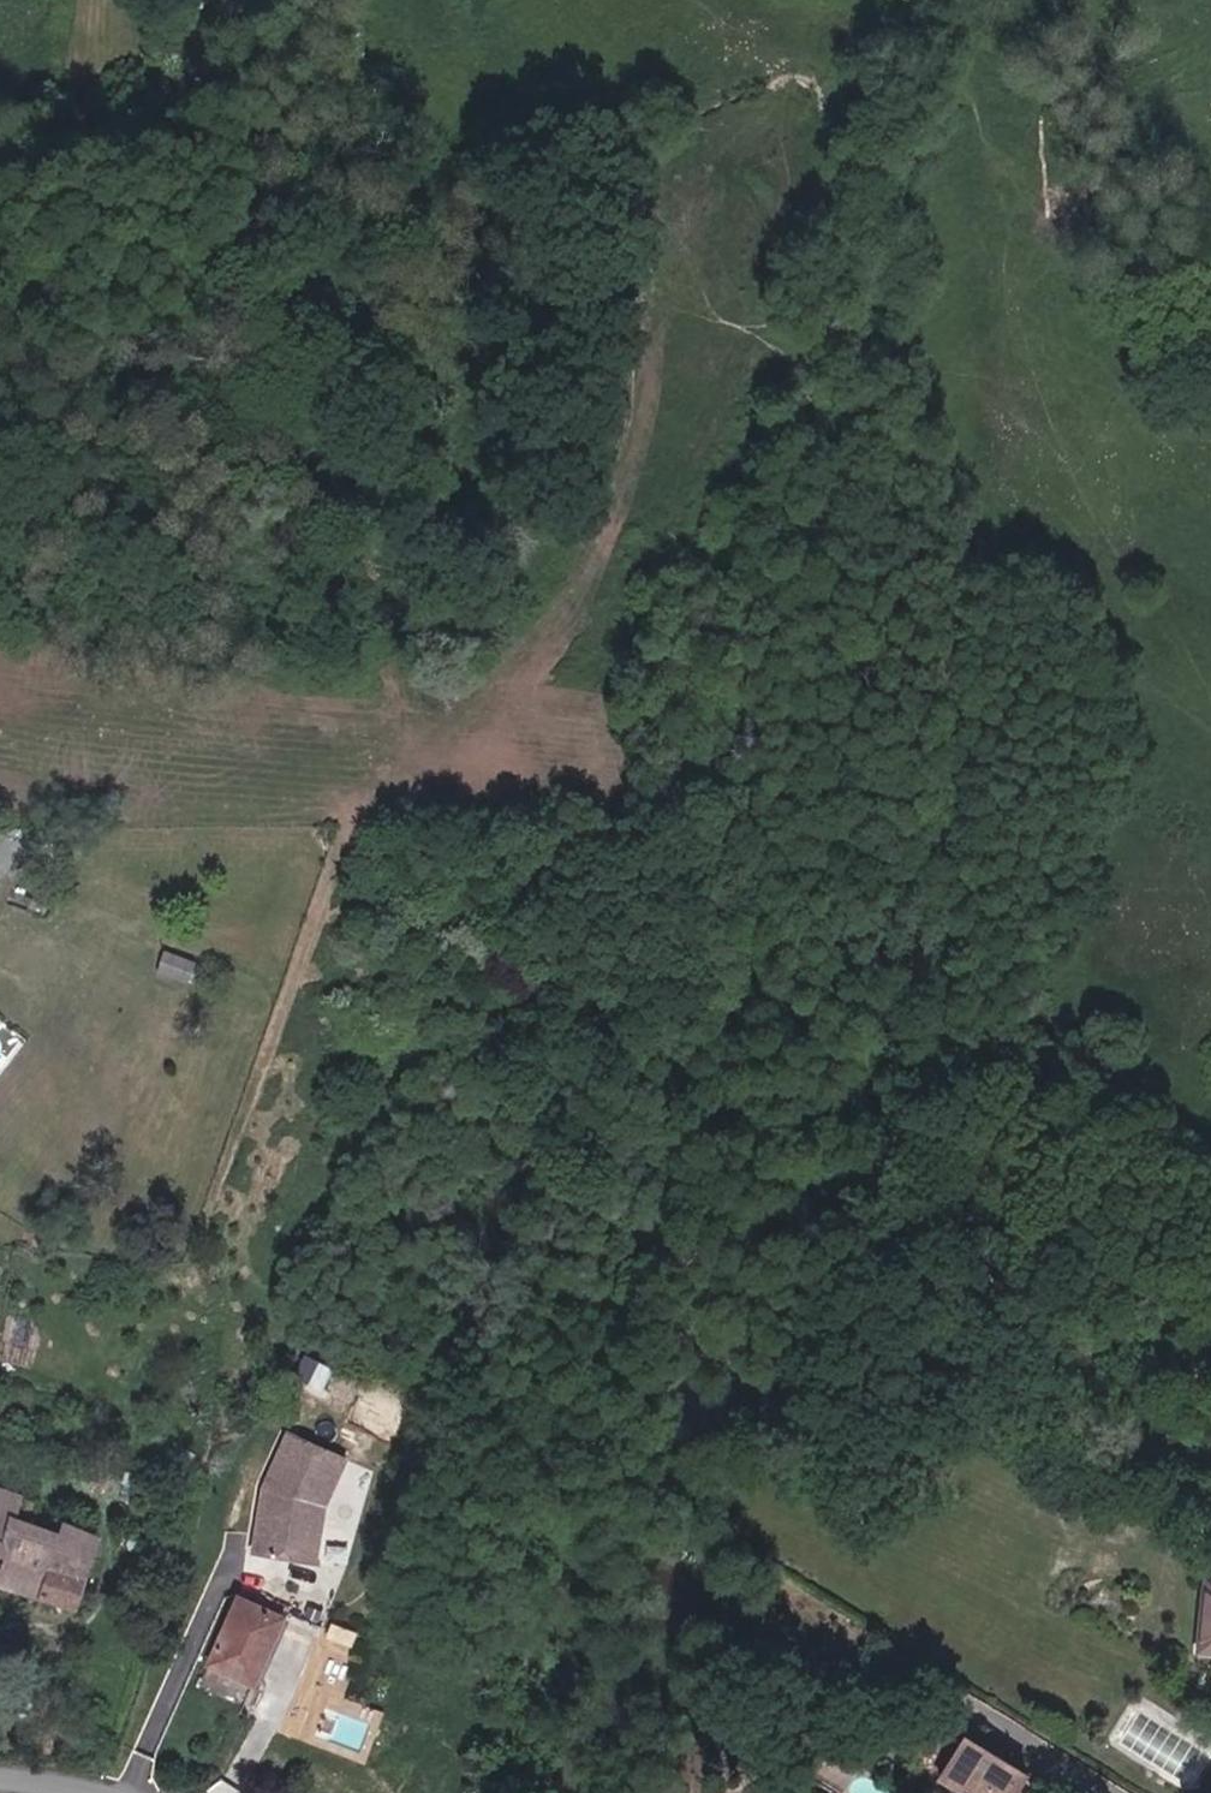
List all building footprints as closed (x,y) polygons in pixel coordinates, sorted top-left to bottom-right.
[(313,1509),(337,1463),(289,1439),(262,1491),(250,1557),(303,1566),(313,1509)] [(322,1512),(345,1468),(337,1463),(313,1509),(303,1566),(312,1567),(322,1512)] [(74,1603),(97,1533),(65,1523),(69,1512),(52,1506),(45,1526),(30,1522),(37,1499),(0,1486),(0,1581),(74,1603)] [(1205,1562),(1200,1639),(1210,1641),(1210,1562),(1205,1562)] [(248,1685),(277,1621),(233,1601),(203,1665),(248,1685)] [(969,1727),(942,1710),(926,1734),(923,1769),(961,1792),(984,1792),(975,1787),(943,1768),(969,1727)] [(969,1727),(943,1768),(975,1787),(984,1792),(1013,1792),(1030,1765),(969,1727)]
